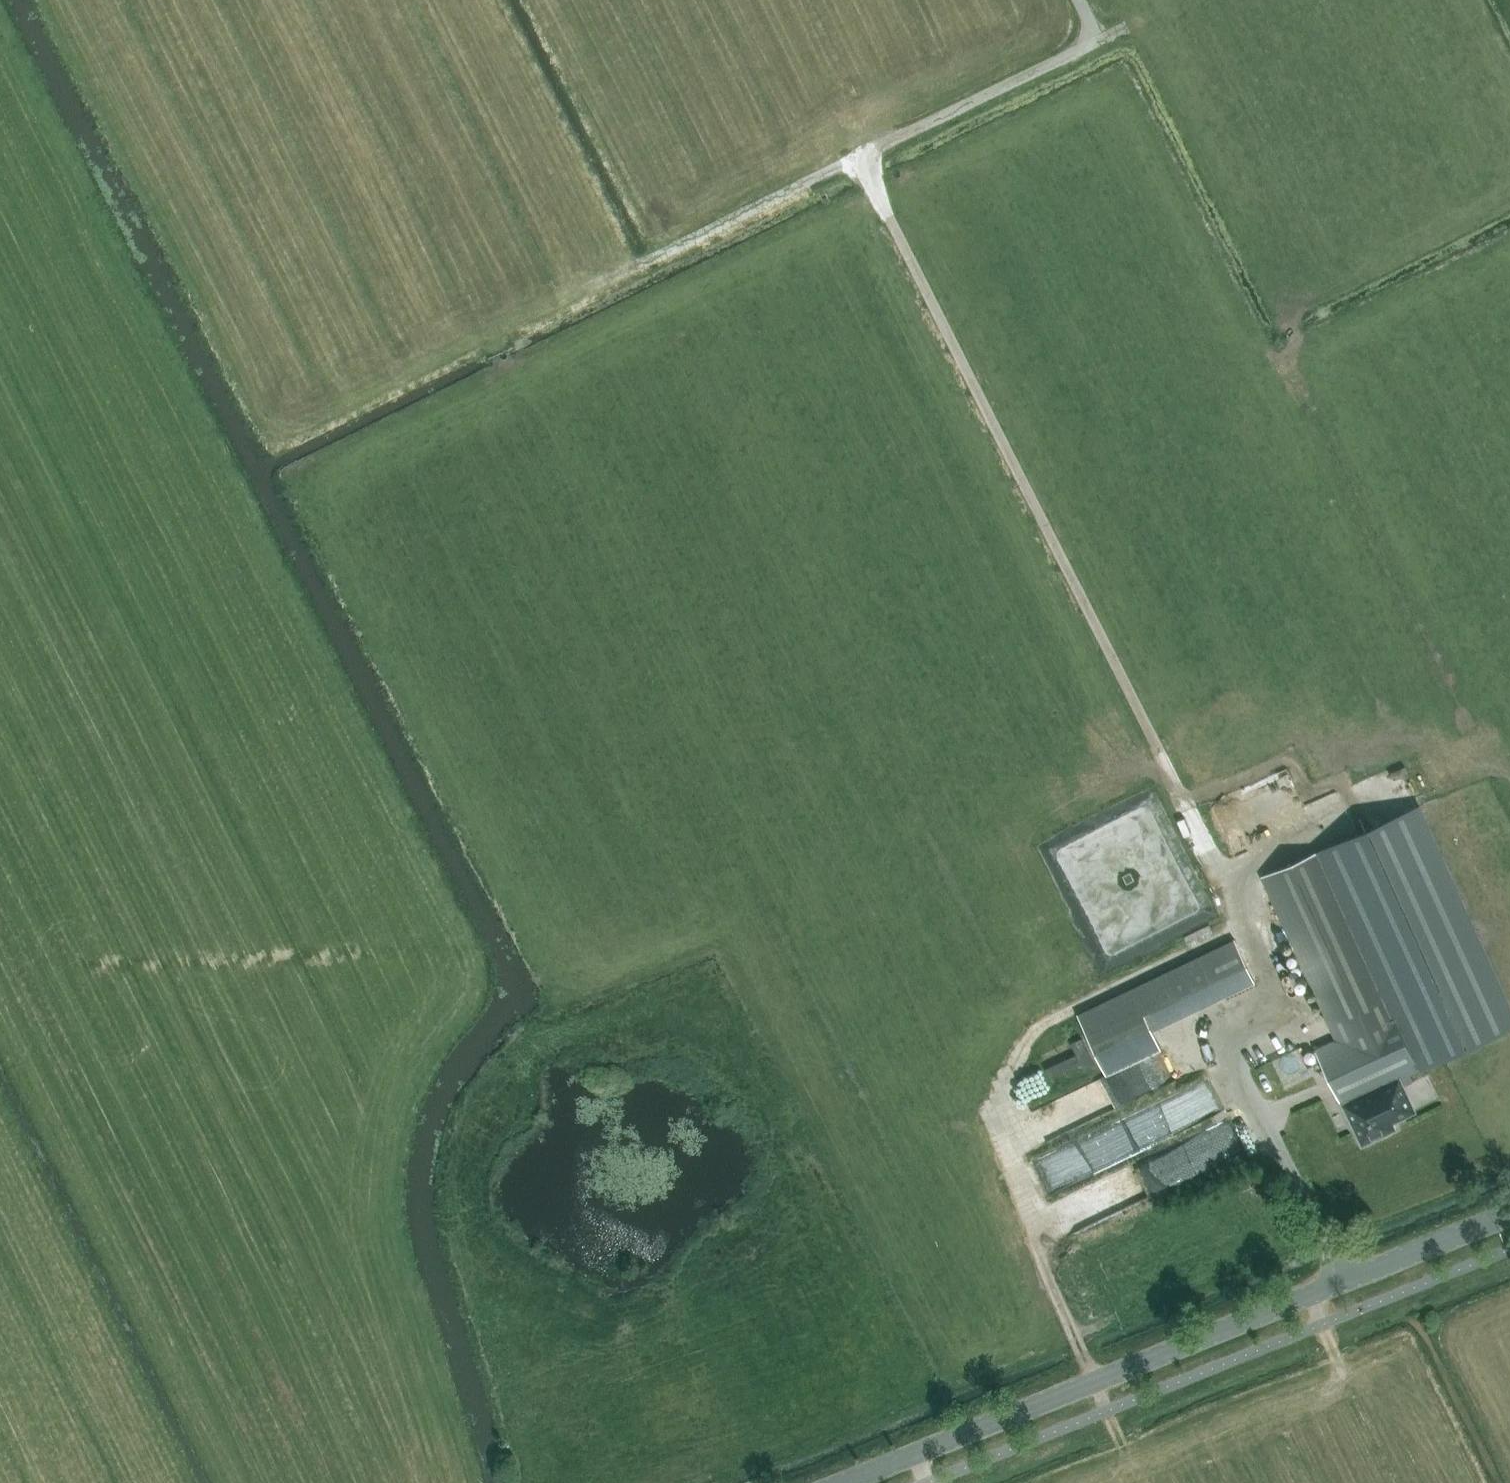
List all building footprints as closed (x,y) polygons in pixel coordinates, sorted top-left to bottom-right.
[(1416,807),(1262,876),(1336,1038),(1314,1048),(1347,1117),(1349,1116),(1362,1143),(1394,1128),(1391,1122),(1407,1114),(1393,1084),(1400,1080),(1399,1079),(1509,1029),(1509,1014),(1416,807)] [(1201,1005),(1253,979),(1233,940),(1182,966),(1201,1005)] [(1045,1080),(1075,1064),(1068,1052),(1039,1068),(1045,1080)] [(1195,1129),(1224,1119),(1221,1111),(1192,1120),(1195,1129)] [(1046,1202),(1062,1236),(1149,1195),(1133,1162),(1046,1202)]
